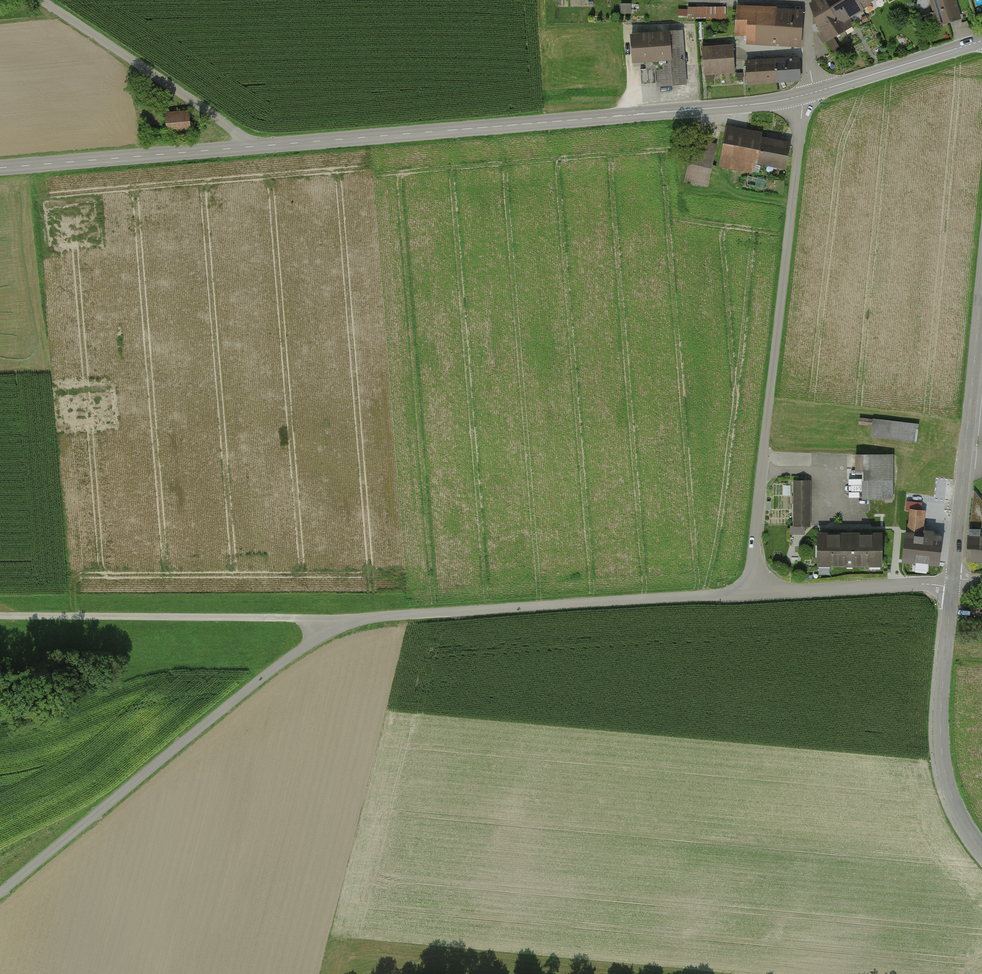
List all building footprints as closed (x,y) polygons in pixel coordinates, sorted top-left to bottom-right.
[(812,3),(816,28),(817,35),(824,46),(853,29),(846,18),(877,0),(817,0),(812,3)] [(938,29),(961,22),(955,0),(929,0),(938,29)] [(775,10),(736,7),(733,38),(745,39),(744,44),(799,48),(801,12),(775,10)] [(725,9),(688,10),(688,22),(725,21),(725,9)] [(683,27),(628,30),(629,65),(640,64),(641,88),(686,86),(683,27)] [(733,46),(701,48),(703,77),(734,75),(733,57),(733,46)] [(744,61),(746,86),(799,82),(797,57),(779,58),(761,60),(744,61)] [(188,113),(166,115),(167,131),(189,129),(188,113)] [(760,133),(727,127),(720,169),(752,175),(754,166),(785,171),(790,143),(776,140),(759,138),(760,133)] [(707,189),(716,145),(691,140),(683,184),(707,189)] [(871,435),(915,440),(917,425),(873,420),(871,435)] [(893,501),(893,455),(855,456),(855,501),(893,501)] [(809,482),(793,482),(793,528),(809,528),(809,482)] [(967,558),(981,559),(981,537),(979,536),(979,529),(976,529),(980,501),(981,501),(975,495),(971,529),(970,529),(970,536),(968,536),(967,558)] [(911,510),(908,534),(922,536),(925,512),(911,510)] [(815,533),(814,568),(881,568),(881,533),(815,533)] [(922,536),(908,534),(905,561),(938,564),(941,538),(922,536)]
